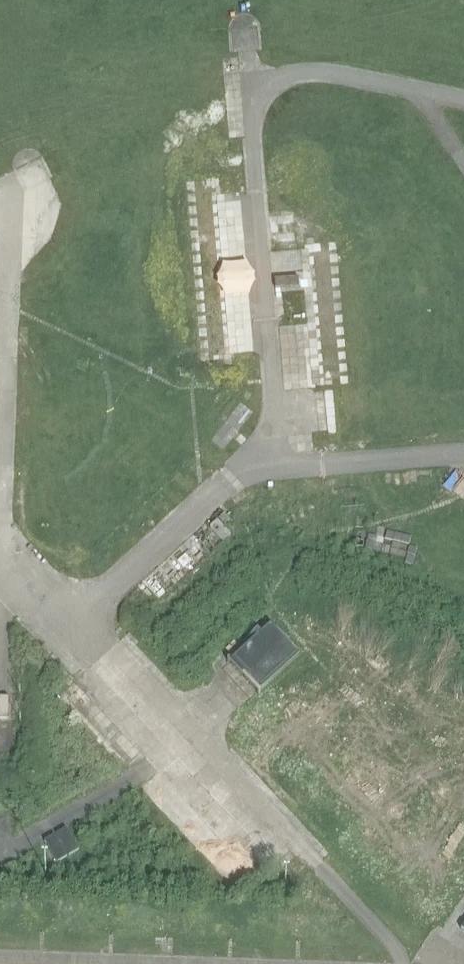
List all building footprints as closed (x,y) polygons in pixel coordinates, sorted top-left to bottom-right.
[(229,663),(256,692),(258,694),(261,693),(260,691),(299,655),(270,624),(260,633),(247,646),(231,660),(229,659),(227,661),(229,663)] [(66,828),(55,834),(68,856),(79,850),(66,828)] [(44,841),(57,862),(67,856),(54,834),(44,841)]
